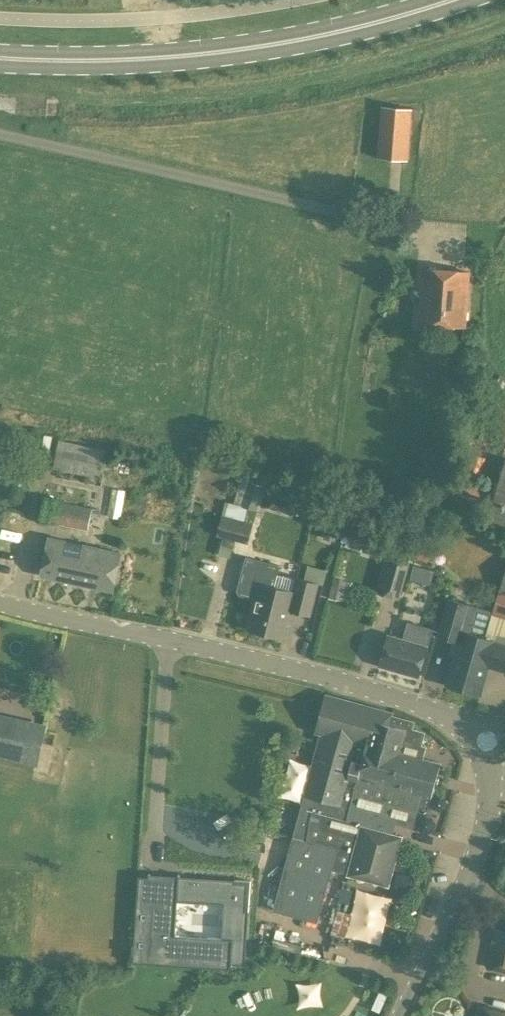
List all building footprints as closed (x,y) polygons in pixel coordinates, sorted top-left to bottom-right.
[(409,160),(413,109),(382,106),(378,157),(409,160)] [(424,269),(420,322),(465,325),(469,272),(424,269)] [(53,468),(103,478),(108,450),(58,440),(53,468)] [(489,520),(504,525),(504,465),(489,520)] [(240,504),(256,510),(264,487),(249,482),(240,504)] [(45,499),(41,520),(83,529),(88,530),(92,508),(45,499)] [(216,535),(248,544),(254,524),(222,515),(216,535)] [(326,527),(323,539),(335,541),(338,530),(326,527)] [(111,590),(119,552),(50,537),(42,576),(111,590)] [(379,593),(400,599),(410,558),(366,537),(361,551),(389,559),(379,593)] [(283,637),(290,611),(311,617),(319,583),(297,576),(297,579),(277,574),(280,565),(245,556),(237,590),(240,595),(257,600),(249,627),(283,637)] [(415,564),(411,577),(432,583),(436,569),(415,564)] [(323,581),(325,570),(307,565),(304,577),(323,581)] [(489,668),(504,672),(504,567),(485,639),(471,635),(479,606),(447,597),(436,638),(458,644),(447,683),(482,693),(489,668)] [(390,635),(380,664),(417,676),(427,647),(432,628),(407,622),(402,639),(390,635)] [(392,712),(326,694),(316,732),(321,733),(272,910),(318,922),(333,869),(349,873),(349,874),(389,885),(402,837),(391,834),(395,820),(411,825),(416,809),(427,812),(440,763),(417,757),(424,733),(411,729),(413,722),(391,716),(392,712)] [(38,766),(47,724),(0,713),(0,758),(38,766)] [(249,881),(248,880),(235,879),(234,882),(138,876),(133,963),(230,969),(231,961),(242,962),(246,911),(249,911),(250,883),(249,881)] [(379,945),(394,896),(360,886),(352,912),(339,908),(332,931),(379,945)] [(496,929),(488,966),(504,969),(504,931),(496,929)] [(303,985),(299,1007),(321,1010),(325,988),(303,985)] [(478,1015),(504,1015),(504,1010),(480,1005),(478,1015)]
